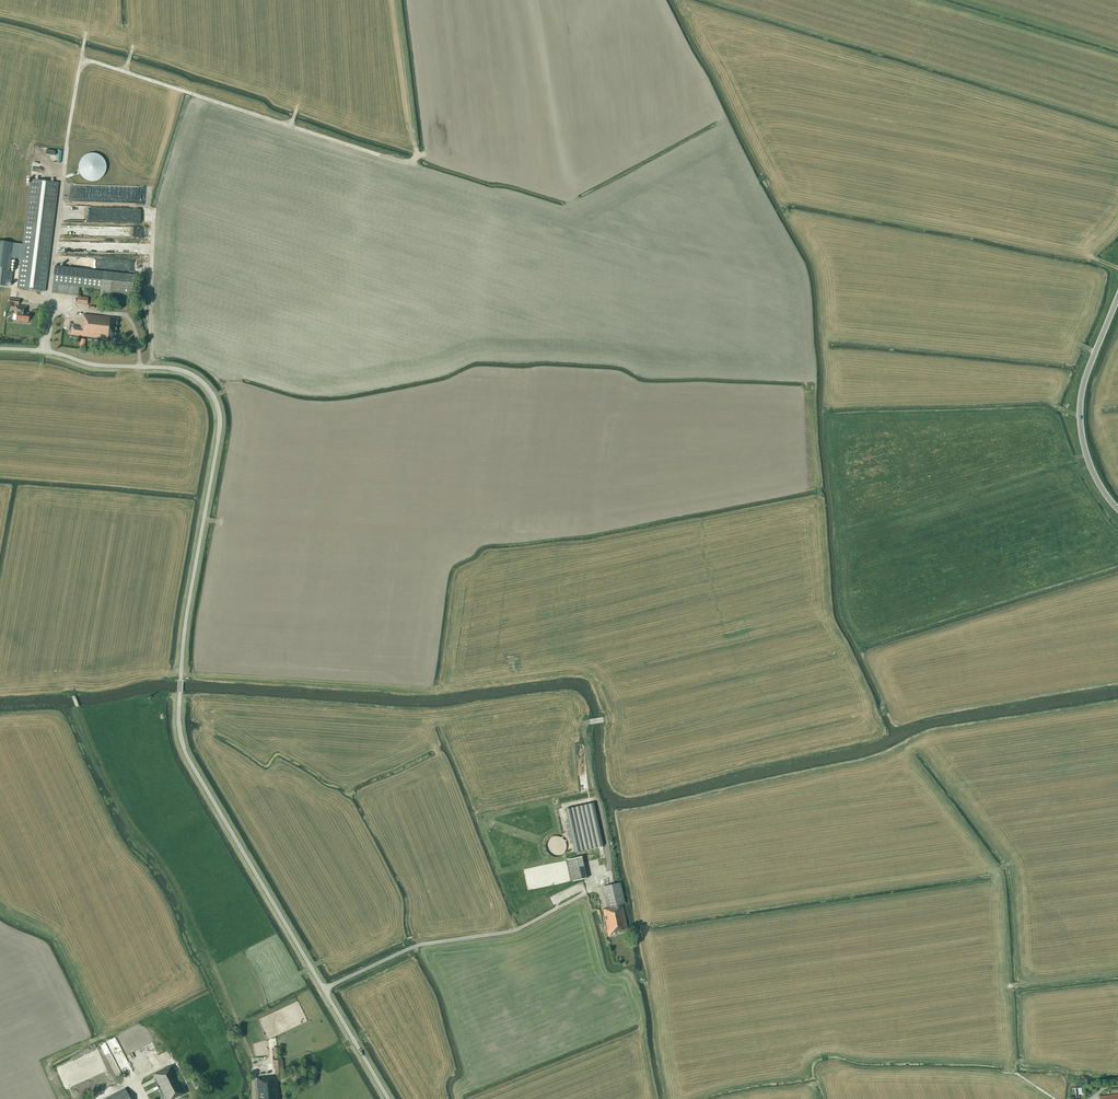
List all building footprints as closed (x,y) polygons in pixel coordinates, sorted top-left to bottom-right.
[(59,183),(30,179),(22,245),(0,242),(0,286),(7,287),(8,282),(12,282),(13,272),(9,272),(11,258),(21,259),(17,288),(45,291),(59,183)] [(142,207),(122,207),(122,222),(142,222),(142,207)] [(88,270),(132,272),(133,260),(89,258),(88,270)] [(134,275),(103,272),(75,268),(68,267),(55,266),(52,293),(68,295),(79,296),(79,288),(101,290),(100,297),(131,301),(134,275)] [(88,298),(78,297),(77,304),(87,305),(88,298)] [(17,314),(16,321),(28,322),(29,314),(26,313),(27,307),(18,306),(19,300),(8,299),(8,304),(15,305),(14,314),(17,314)] [(108,340),(108,339),(108,338),(116,339),(118,318),(83,314),(83,320),(82,319),(81,327),(72,326),(71,335),(108,340)] [(575,853),(603,847),(593,803),(566,810),(575,853)] [(567,851),(563,836),(550,839),(551,844),(552,843),(553,847),(552,847),(554,854),(567,851)] [(587,878),(583,857),(568,860),(572,881),(587,878)] [(597,887),(608,885),(606,878),(596,881),(597,887)] [(607,930),(608,936),(628,932),(622,904),(625,904),(620,883),(603,887),(608,909),(603,910),(607,930)] [(273,1061),(274,1069),(275,1069),(276,1075),(281,1074),(281,1068),(282,1068),(281,1060),(273,1061)] [(154,1074),(163,1092),(159,1094),(162,1098),(165,1097),(166,1098),(176,1098),(187,1093),(184,1087),(188,1085),(177,1063),(167,1068),(167,1067),(154,1074)] [(261,1078),(256,1079),(258,1098),(279,1098),(277,1076),(261,1078)] [(125,1089),(106,1098),(131,1098),(125,1089)]
